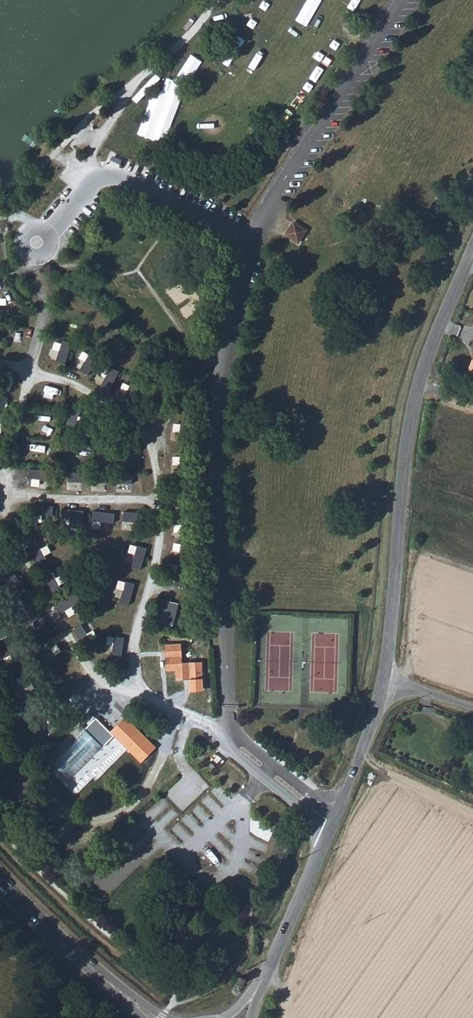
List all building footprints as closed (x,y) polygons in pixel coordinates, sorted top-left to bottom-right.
[(293,220),(286,232),(298,240),(306,228),(293,220)] [(56,273),(50,266),(44,272),(50,278),(56,273)] [(170,288),(178,304),(194,295),(185,280),(170,288)] [(190,318),(203,307),(197,299),(183,310),(190,318)] [(49,484),(49,469),(17,468),(16,483),(49,484)] [(66,490),(83,490),(83,475),(66,475),(66,490)] [(110,491),(110,479),(93,479),(93,491),(110,491)] [(121,482),(120,490),(136,490),(136,482),(121,482)] [(48,547),(42,532),(27,538),(33,553),(48,547)] [(42,566),(53,585),(65,578),(55,559),(42,566)] [(9,581),(14,590),(28,583),(24,573),(9,581)] [(131,605),(136,585),(127,583),(122,603),(131,605)] [(158,621),(177,626),(183,604),(165,599),(158,621)] [(62,604),(69,619),(77,615),(71,601),(62,604)] [(31,626),(46,621),(42,610),(27,615),(31,626)] [(83,625),(91,641),(100,637),(92,620),(83,625)] [(173,643),(164,644),(164,650),(168,650),(168,661),(164,661),(164,670),(175,670),(175,679),(182,679),(182,674),(194,674),(195,678),(205,677),(205,665),(201,664),(193,665),(193,660),(180,661),(180,649),(174,649),(173,643)] [(106,663),(126,663),(126,653),(106,652),(106,663)] [(83,679),(69,688),(74,696),(88,688),(83,679)] [(92,722),(100,716),(90,702),(82,708),(92,722)] [(103,741),(110,749),(123,738),(116,730),(103,741)] [(137,776),(151,764),(135,745),(121,757),(137,776)] [(192,786),(205,774),(196,765),(184,778),(192,786)] [(84,775),(69,786),(75,794),(90,783),(84,775)] [(118,805),(124,798),(110,784),(104,790),(118,805)] [(234,980),(241,984),(245,978),(238,974),(234,980)]
